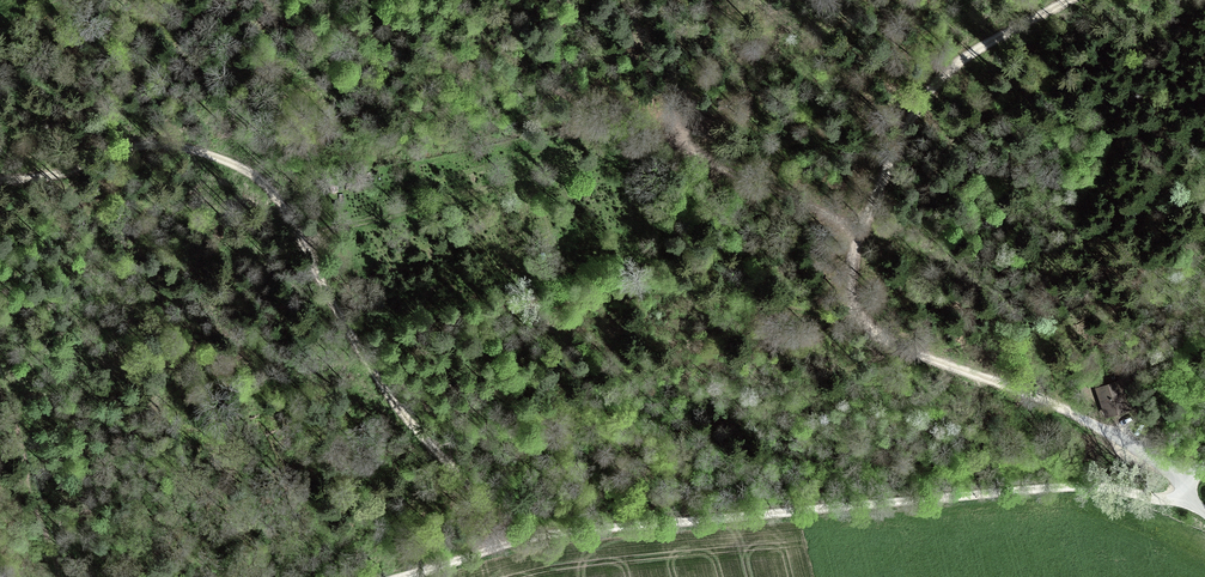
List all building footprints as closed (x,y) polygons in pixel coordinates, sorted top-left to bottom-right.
[(1120,377),(1094,386),(1105,416),(1131,407),(1120,377)]
